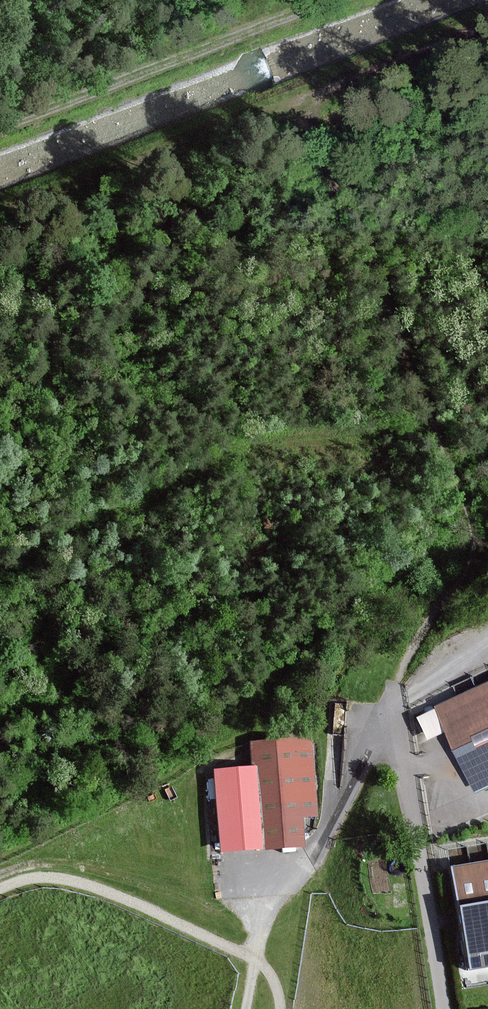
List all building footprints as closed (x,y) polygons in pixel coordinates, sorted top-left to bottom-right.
[(442,704),(477,783),(487,778),(487,683),(442,704)] [(315,815),(310,741),(252,745),(258,849),(298,847),(297,816),(315,815)] [(251,770),(214,772),(219,850),(255,848),(251,770)] [(451,870),(469,971),(487,967),(487,864),(451,870)]
